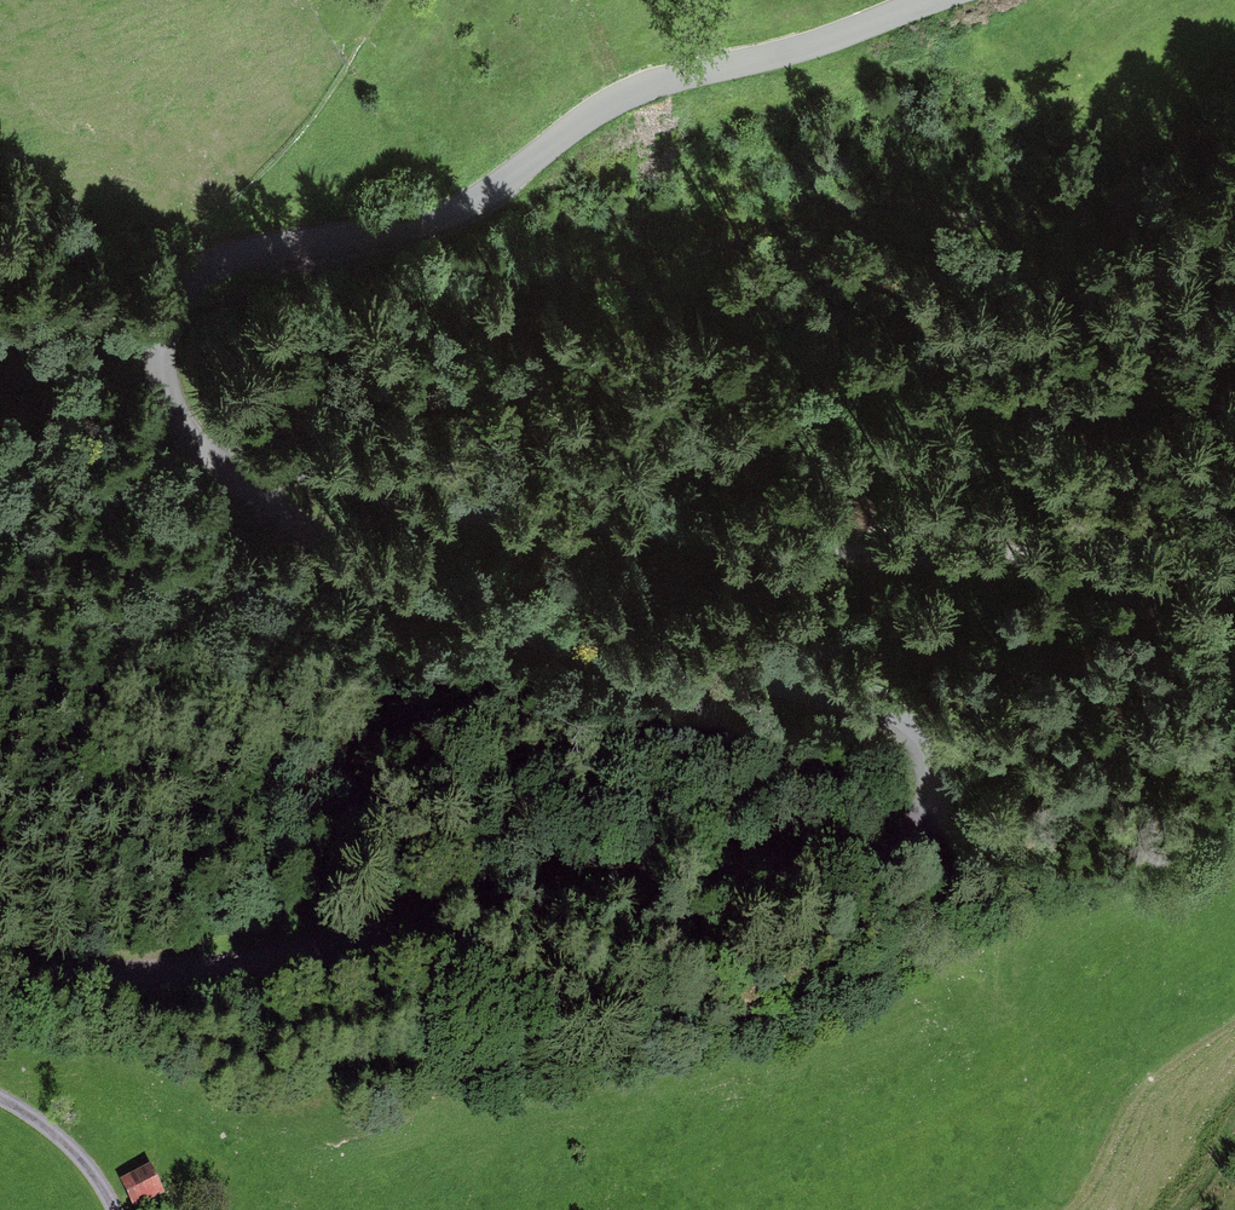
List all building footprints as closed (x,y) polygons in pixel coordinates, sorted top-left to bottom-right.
[(126,1184),(135,1209),(147,1209),(164,1204),(154,1174),(126,1184)]
